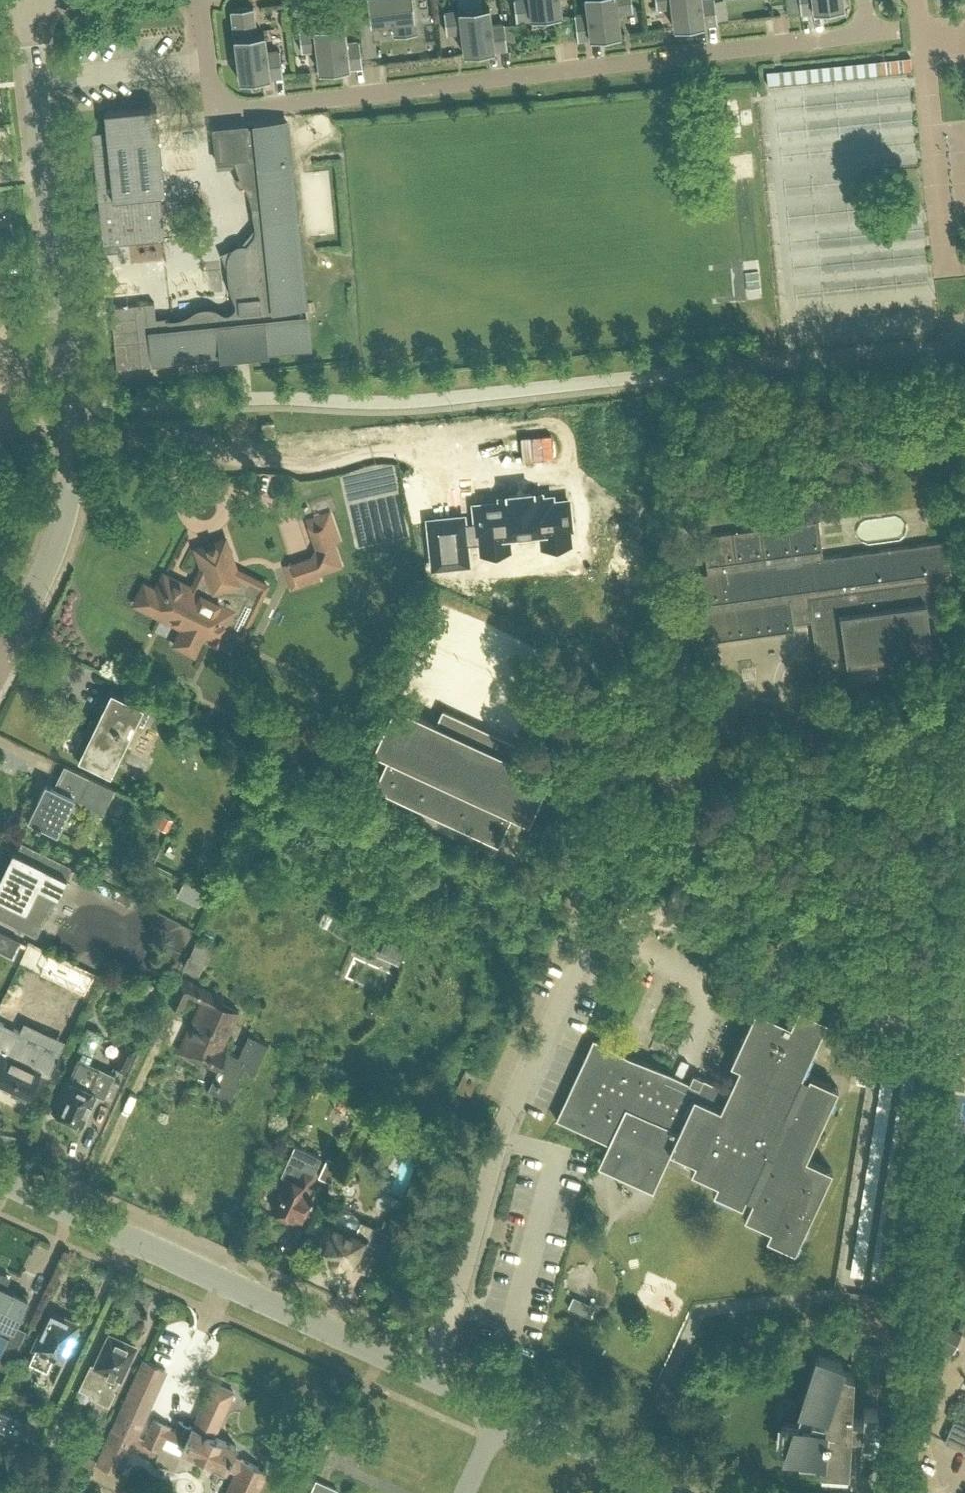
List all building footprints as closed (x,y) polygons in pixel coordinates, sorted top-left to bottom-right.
[(412,0),(354,0),(356,20),(369,18),(370,22),(393,19),(395,34),(416,32),(412,0)] [(561,13),(559,0),(514,0),(516,19),(561,13)] [(577,39),(620,34),(617,11),(632,9),(631,0),(586,0),(587,11),(574,13),(577,39)] [(656,6),(671,4),(674,27),(717,22),(714,0),(655,0),(656,6)] [(815,10),(843,6),(842,0),(799,0),(800,12),(815,10)] [(491,23),(488,5),(443,10),(446,32),(461,30),(464,53),(507,47),(504,21),(491,23)] [(256,33),(253,6),(231,9),(240,80),(282,75),(279,49),(266,50),(264,32),(256,33)] [(624,43),(658,37),(654,16),(619,22),(624,43)] [(346,41),(343,22),(298,28),(301,49),(316,48),(319,70),(362,65),(359,39),(346,41)] [(911,70),(910,56),(766,71),(767,85),(911,70)] [(118,250),(118,242),(164,237),(159,193),(165,192),(156,105),(104,111),(106,131),(92,132),(103,243),(104,243),(105,251),(118,250)] [(213,127),(215,146),(217,161),(234,159),(235,162),(235,165),(236,168),(237,171),(239,173),(240,176),(236,178),(239,185),(243,184),(248,200),(249,203),(250,206),(251,208),(252,211),(252,214),(253,217),(253,218),(253,220),(254,221),(254,222),(254,223),(254,224),(255,226),(255,227),(255,228),(255,229),(255,230),(254,231),(254,233),(254,234),(253,235),(252,236),(252,237),(251,238),(246,243),(245,243),(243,243),(242,243),(240,243),(239,243),(237,244),(236,244),(234,245),(233,246),(232,247),(231,248),(230,249),(222,253),(228,268),(227,268),(227,274),(228,279),(229,285),(230,290),(232,295),(234,300),(235,303),(234,307),(234,308),(231,311),(230,311),(226,312),(225,312),(224,312),(223,312),(222,312),(221,311),(220,310),(218,309),(216,308),(214,307),(212,307),(210,306),(208,306),(206,306),(203,306),(202,307),(200,307),(198,307),(197,308),(195,309),(194,310),(192,310),(191,312),(188,313),(186,315),(183,316),(179,317),(176,318),(173,318),(170,318),(167,318),(167,319),(158,319),(156,320),(154,301),(147,302),(110,306),(116,366),(150,363),(153,362),(153,363),(309,347),(291,161),(290,154),(287,120),(253,123),(253,125),(246,126),(246,124),(213,127)] [(171,141),(173,200),(200,199),(198,140),(171,141)] [(773,218),(779,288),(923,276),(917,206),(773,218)] [(275,435),(273,421),(262,422),(263,436),(275,435)] [(463,515),(428,518),(433,566),(467,562),(466,545),(478,544),(479,553),(506,550),(505,534),(543,530),(544,547),(572,544),(568,500),(552,502),(551,497),(541,498),(540,494),(532,495),(531,492),(508,494),(509,497),(500,498),(500,502),(474,505),(475,522),(464,523),(463,515)] [(322,579),(319,573),(344,565),(335,541),(341,539),(330,509),(305,517),(315,547),(311,554),(283,564),(292,589),(322,579)] [(823,556),(818,518),(817,518),(817,519),(703,534),(702,534),(707,571),(689,574),(689,573),(688,574),(693,611),(675,614),(675,613),(674,613),(678,643),(678,644),(679,644),(679,642),(792,626),(793,628),(794,628),(793,623),(811,620),(819,683),(869,676),(878,675),(875,658),(931,651),(932,651),(930,631),(939,630),(931,571),(949,568),(949,569),(950,569),(947,538),(945,539),(823,556)] [(198,644),(199,643),(202,636),(211,641),(219,626),(241,637),(267,584),(236,568),(227,543),(198,554),(203,569),(194,588),(169,575),(164,585),(154,588),(153,588),(151,587),(150,587),(148,587),(145,588),(143,590),(141,591),(140,592),(139,595),(139,597),(139,598),(139,600),(139,601),(139,603),(140,604),(141,605),(142,607),(143,607),(145,608),(161,616),(176,611),(187,617),(179,633),(179,635),(178,637),(178,638),(178,639),(178,640),(179,640),(179,642),(180,643),(181,645),(183,647),(184,648),(185,648),(187,649),(189,649),(192,648),(193,648),(195,647),(197,646),(198,644)] [(110,772),(142,706),(111,691),(78,757),(110,772)] [(441,708),(435,722),(393,703),(371,750),(387,757),(373,788),(418,808),(498,845),(512,814),(528,821),(549,774),(516,759),(521,748),(522,745),(441,708)] [(103,812),(114,790),(64,765),(58,777),(58,778),(54,786),(45,782),(27,820),(34,823),(34,824),(39,827),(40,824),(57,832),(74,797),(103,812)] [(37,934),(37,933),(36,932),(55,893),(58,895),(67,876),(65,875),(69,865),(71,866),(72,865),(22,840),(21,842),(22,842),(18,852),(13,849),(12,851),(16,852),(10,864),(3,880),(0,878),(0,916),(37,934)] [(205,889),(183,878),(176,892),(198,903),(205,889)] [(19,939),(0,930),(0,949),(11,954),(19,939)] [(399,963),(406,947),(385,938),(378,954),(399,963)] [(91,978),(48,957),(41,971),(84,993),(91,978)] [(182,1006),(167,1044),(209,1060),(231,1001),(177,980),(169,1001),(182,1006)] [(800,1074),(826,1017),(797,1004),(789,1022),(755,1006),(729,1061),(738,1065),(727,1089),(692,1073),(688,1081),(620,1050),(592,1037),(584,1055),(582,1060),(555,1118),(609,1142),(601,1159),(603,1160),(655,1184),(671,1150),(694,1160),(690,1169),(717,1181),(713,1190),(741,1203),(746,1193),(751,1196),(743,1214),(769,1226),(765,1235),(794,1248),(831,1168),(805,1156),(832,1096),(837,1086),(808,1072),(807,1077),(800,1074)] [(126,1072),(137,1047),(124,1042),(113,1066),(126,1072)] [(40,1069),(0,1051),(0,1080),(13,1086),(11,1091),(24,1097),(27,1092),(29,1093),(40,1069)] [(114,1074),(77,1057),(68,1078),(66,1078),(52,1110),(81,1123),(90,1104),(92,1105),(98,1093),(103,1096),(114,1074)] [(951,1084),(944,1144),(964,1146),(964,1085),(951,1084)] [(844,1132),(829,1278),(853,1281),(856,1258),(870,1260),(883,1136),(844,1132)] [(316,1167),(321,1156),(299,1147),(294,1157),(290,1155),(281,1174),(286,1176),(272,1207),(279,1210),(279,1214),(281,1217),(284,1217),(288,1214),(292,1216),(293,1213),(301,1217),(310,1198),(311,1199),(313,1195),(311,1194),(315,1185),(310,1182),(314,1173),(304,1168),(306,1163),(316,1167)] [(331,1179),(340,1159),(327,1154),(319,1174),(331,1179)] [(333,1223),(322,1248),(331,1252),(330,1254),(330,1257),(332,1260),(334,1262),(337,1262),(340,1262),(343,1260),(344,1258),(352,1262),(360,1245),(371,1250),(381,1229),(361,1220),(358,1216),(354,1212),(349,1210),(343,1211),(341,1212),(335,1224),(333,1223)] [(26,1329),(15,1324),(28,1297),(5,1286),(11,1274),(0,1269),(0,1321),(3,1323),(0,1328),(0,1332),(8,1335),(3,1348),(14,1353),(26,1329)] [(60,1357),(76,1322),(51,1311),(41,1331),(38,1330),(32,1344),(35,1345),(28,1360),(46,1368),(53,1353),(60,1357)] [(933,1318),(924,1337),(952,1351),(962,1333),(933,1318)] [(119,1376),(133,1346),(126,1343),(126,1342),(110,1335),(96,1364),(91,1362),(79,1387),(92,1393),(91,1395),(108,1404),(115,1390),(114,1389),(119,1376)] [(798,1466),(847,1469),(849,1429),(862,1430),(861,1445),(875,1446),(880,1348),(852,1347),(851,1363),(817,1352),(795,1422),(781,1421),(779,1448),(799,1449),(798,1466)] [(228,1472),(228,1470),(235,1473),(226,1492),(256,1492),(266,1470),(242,1458),(241,1460),(235,1457),(239,1446),(214,1435),(234,1391),(213,1382),(193,1426),(179,1420),(175,1429),(172,1427),(172,1425),(154,1417),(144,1439),(136,1435),(166,1369),(142,1358),(95,1462),(119,1473),(132,1444),(140,1448),(139,1451),(157,1460),(163,1446),(183,1455),(185,1452),(228,1472)] [(238,1361),(235,1370),(253,1376),(257,1367),(238,1361)] [(36,1443),(47,1418),(30,1411),(19,1435),(36,1443)] [(88,1470),(95,1457),(73,1446),(66,1459),(88,1470)] [(339,1488),(335,1487),(320,1480),(316,1478),(316,1479),(309,1492),(336,1492),(338,1490),(339,1488)]
